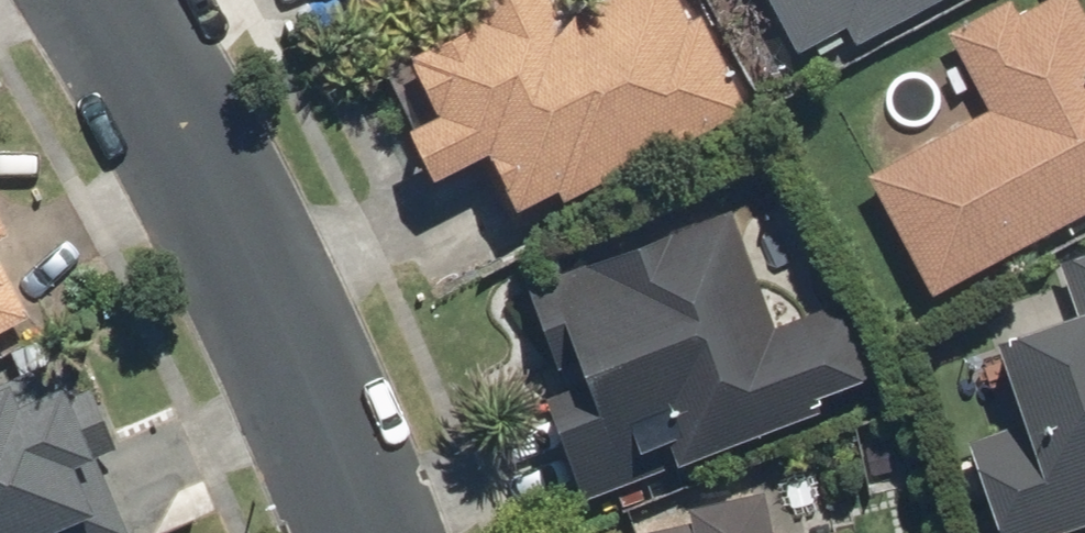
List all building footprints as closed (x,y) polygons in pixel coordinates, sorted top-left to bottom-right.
[(394,62),(422,123),(399,134),(422,183),(475,159),(506,226),(747,115),(701,17),(685,24),(674,0),(597,0),(552,21),(542,0),(484,0),(463,9),(471,26),(394,62)] [(789,58),(841,31),(849,48),(942,0),(759,0),(789,58)] [(923,303),(1084,216),(1084,25),(1071,0),(1044,0),(1014,16),(1006,0),(1004,0),(940,35),(983,114),(857,182),(923,303)] [(534,405),(572,507),(819,416),(814,402),(863,384),(833,304),(771,327),(727,209),(514,288),(545,370),(560,365),(570,391),(534,405)] [(1084,528),(1084,253),(1054,264),(1072,316),(982,346),(1010,428),(953,447),(983,532),(1071,532),(1084,528)] [(28,319),(0,269),(0,334),(28,319)] [(57,359),(0,384),(0,532),(120,532),(90,465),(115,454),(86,389),(72,395),(57,359)] [(758,495),(679,512),(683,529),(663,532),(766,532),(758,495)]
